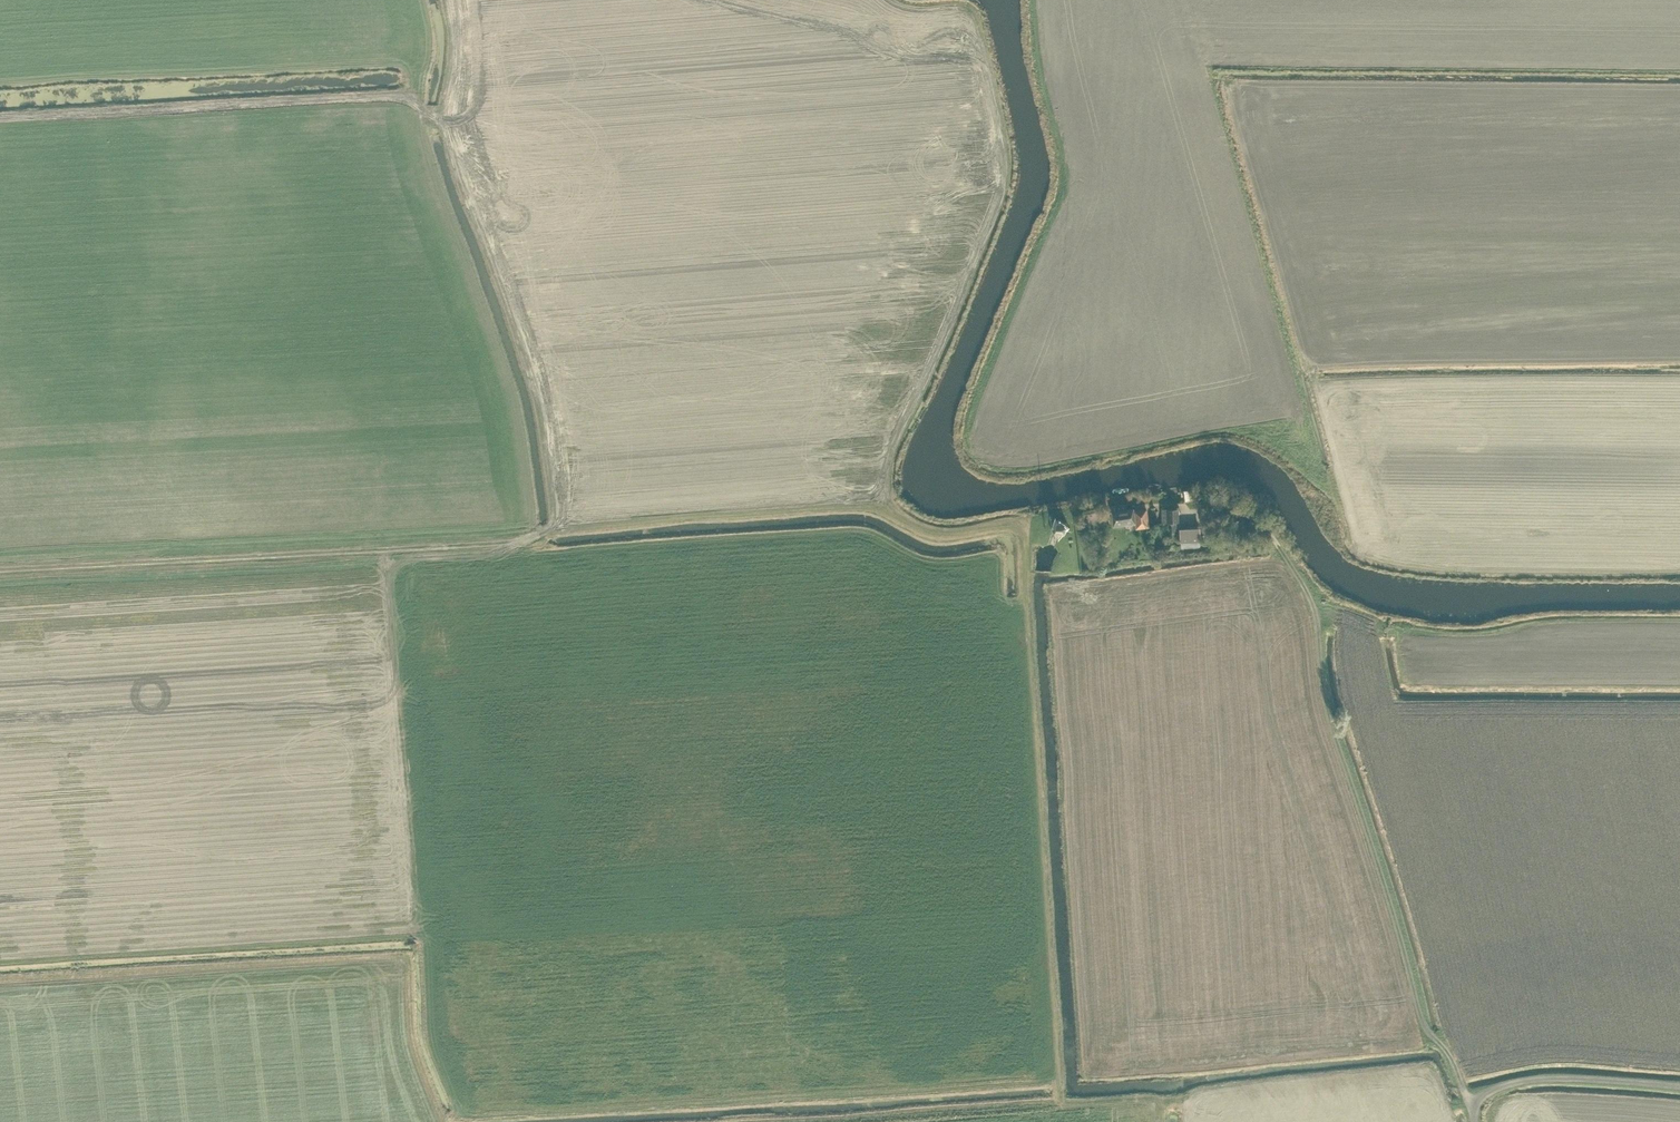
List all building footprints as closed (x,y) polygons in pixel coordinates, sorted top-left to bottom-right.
[(1209,492),(1210,506),(1224,506),(1224,492),(1209,492)] [(1113,526),(1141,522),(1140,512),(1133,513),(1133,508),(1127,509),(1126,504),(1111,506),(1111,512),(1111,511),(1113,526)] [(1178,522),(1178,508),(1161,508),(1161,522),(1178,522)] [(1066,528),(1066,527),(1064,522),(1063,522),(1059,520),(1058,520),(1054,522),(1053,523),(1051,527),(1051,528),(1053,532),(1054,533),(1058,535),(1059,535),(1064,533),(1064,532),(1066,528)] [(1202,545),(1201,523),(1181,524),(1182,547),(1202,545)]
